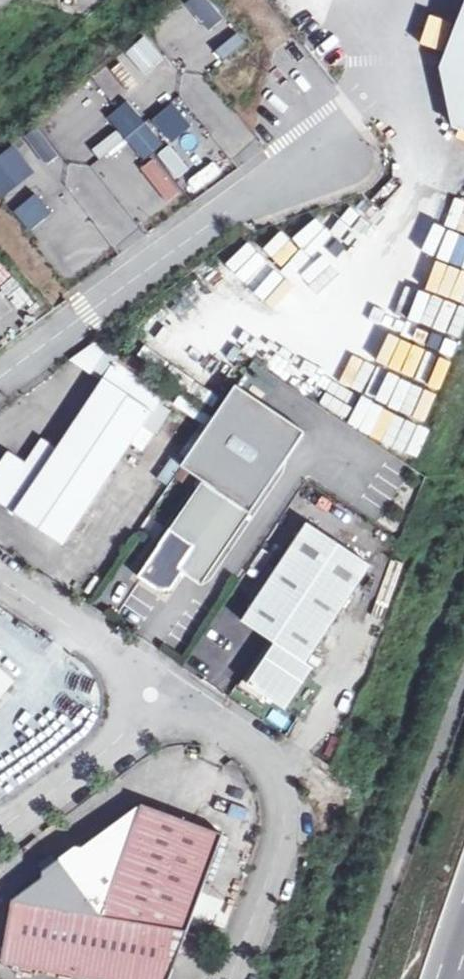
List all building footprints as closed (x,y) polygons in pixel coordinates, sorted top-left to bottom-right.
[(0,147),(0,200),(70,292),(263,146),(206,72),(245,42),(213,0),(194,0),(0,147)] [(447,68),(463,75),(463,24),(447,68)] [(447,68),(442,81),(455,124),(463,127),(463,75),(447,68)] [(278,230),(258,251),(307,296),(327,274),(313,261),(336,237),(315,217),(292,242),(278,230)] [(221,275),(243,287),(256,262),(234,250),(221,275)] [(0,451),(0,491),(62,533),(154,401),(105,367),(57,436),(43,426),(26,450),(8,439),(0,451)] [(183,463),(202,476),(250,508),(305,425),(240,381),(236,379),(207,421),(180,461),(183,463)] [(174,407),(198,422),(204,413),(180,398),(174,407)] [(376,440),(412,458),(425,430),(389,413),(376,440)] [(167,483),(180,462),(171,456),(158,478),(167,483)] [(250,508),(202,476),(138,571),(158,585),(170,586),(178,574),(183,568),(201,580),(250,508)] [(272,637),(245,677),(282,703),(310,662),(303,656),(367,559),(309,518),(241,614),(272,637)] [(22,684),(0,664),(0,707),(22,684)] [(272,710),(266,720),(284,731),(290,721),(272,710)] [(100,920),(188,934),(225,838),(144,811),(80,856),(75,854),(58,866),(100,920)] [(188,934),(100,920),(58,866),(43,876),(42,885),(11,906),(0,965),(0,966),(87,978),(171,978),(188,934)]
